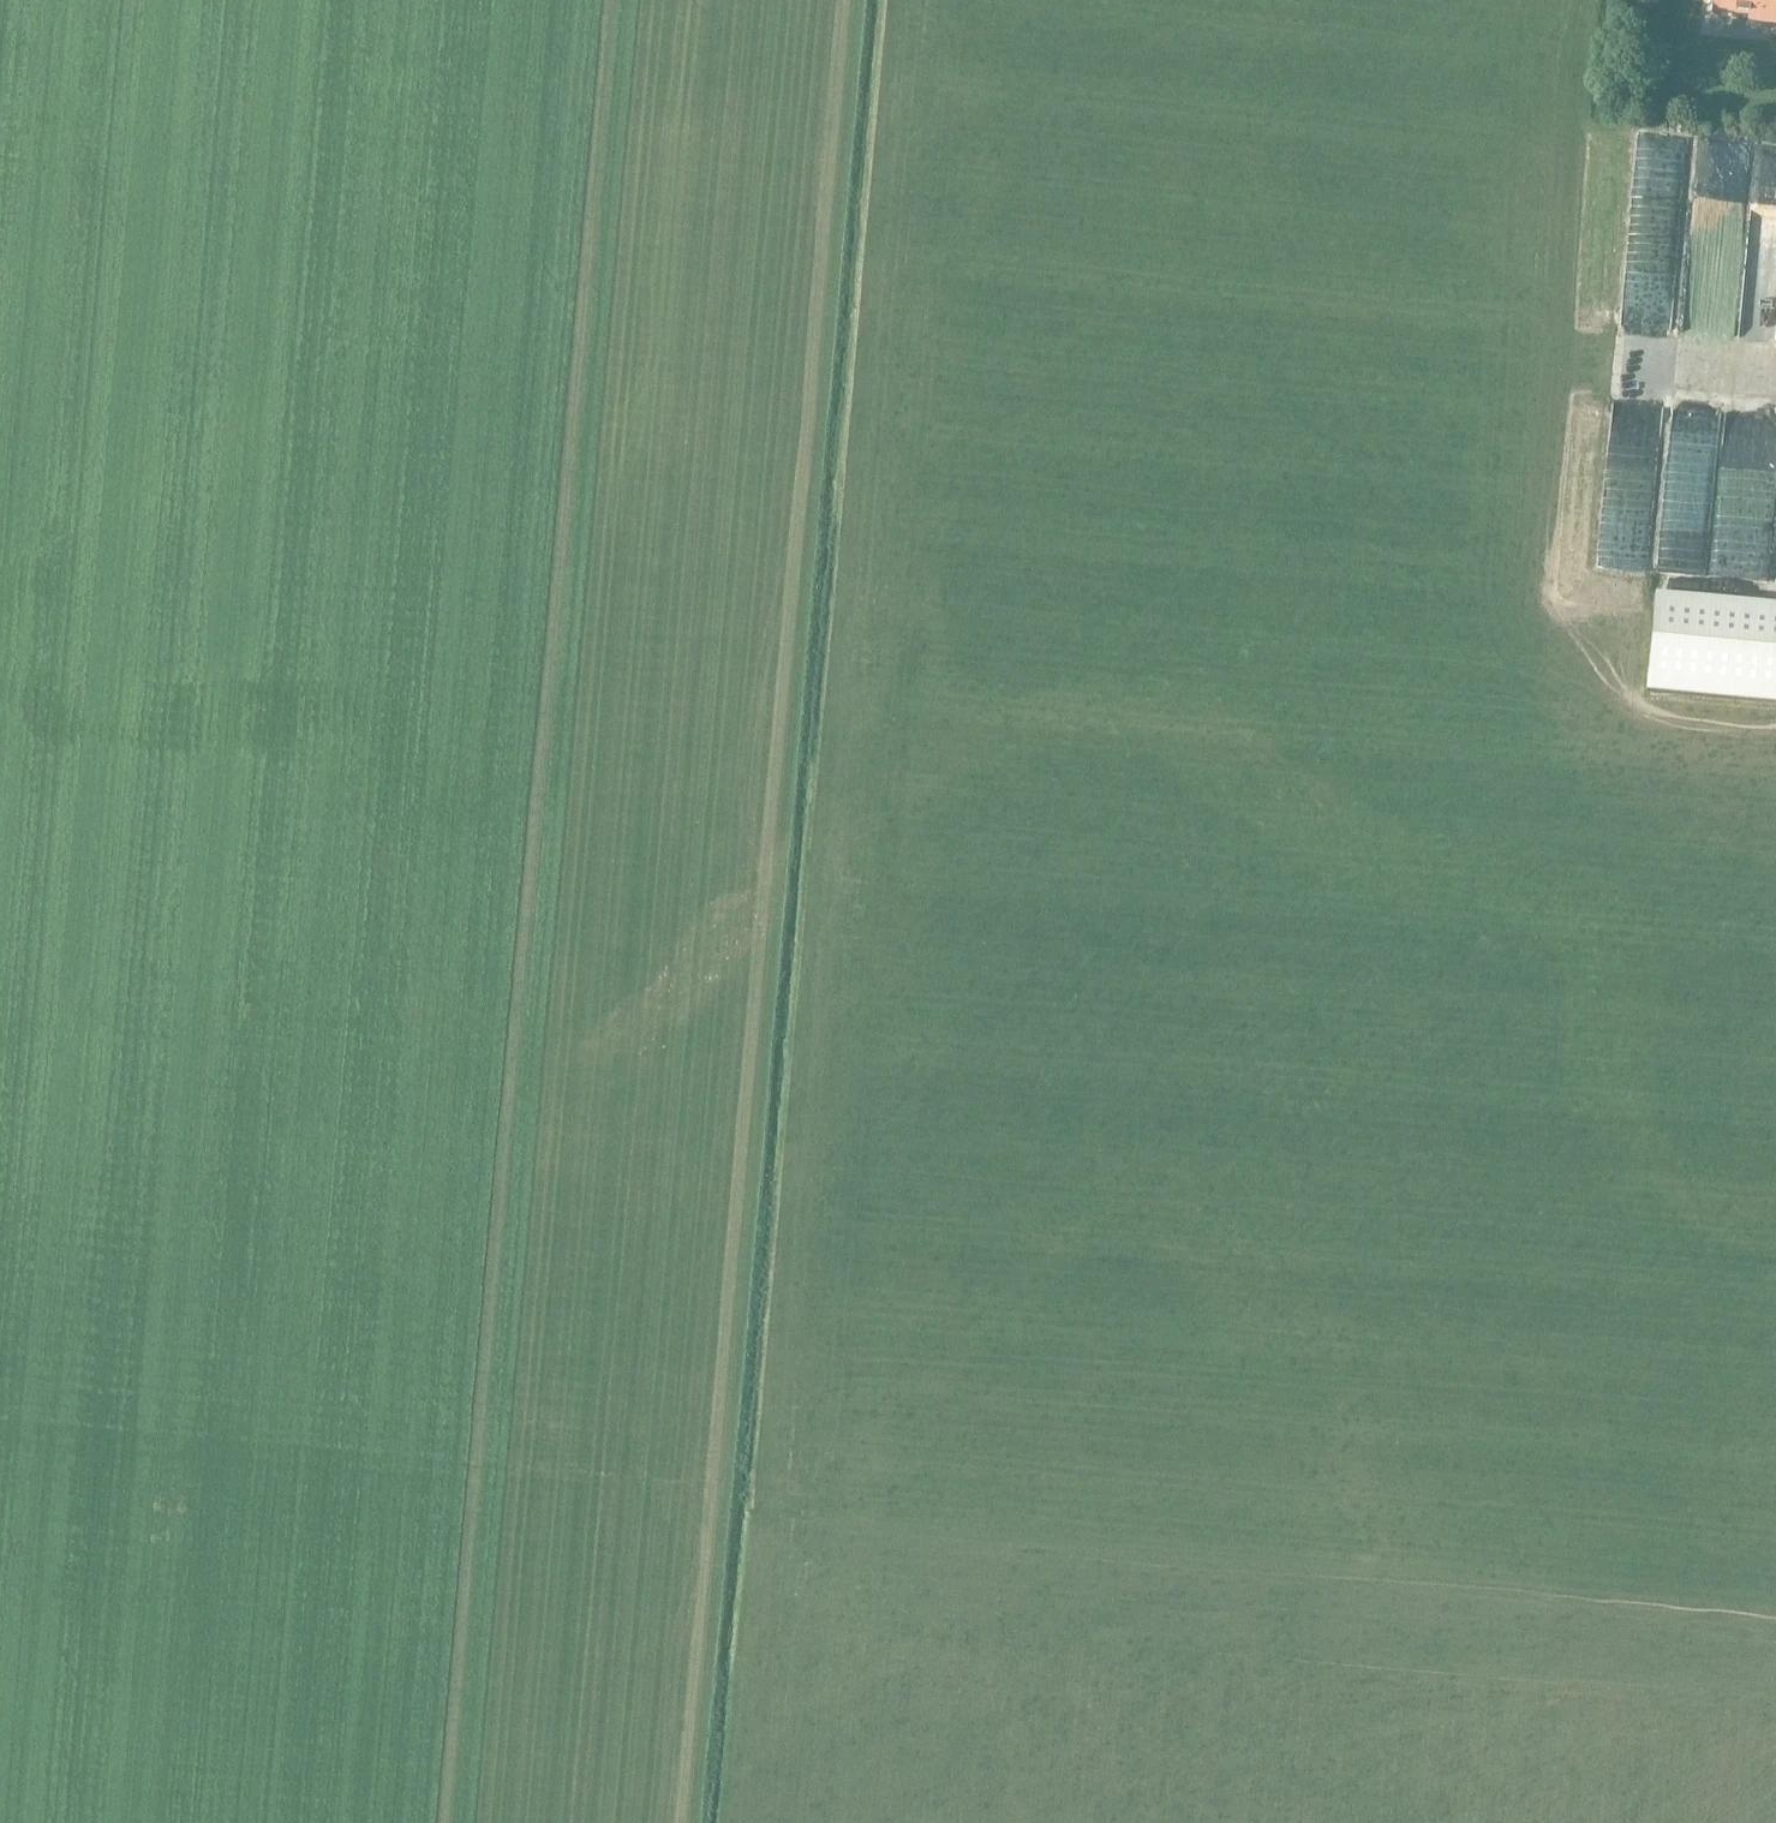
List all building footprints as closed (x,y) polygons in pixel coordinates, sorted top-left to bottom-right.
[(1750,15),(1749,21),(1775,24),(1775,0),(1713,0),(1712,12),(1750,15)] [(1766,162),(1739,161),(1736,250),(1763,251),(1766,162)] [(1731,318),(1731,334),(1758,334),(1759,305),(1721,305),(1721,317),(1731,318)] [(1750,576),(1759,431),(1705,428),(1696,573),(1750,576)] [(1672,489),(1671,464),(1654,465),(1655,490),(1672,489)] [(1775,706),(1775,607),(1654,596),(1644,694),(1775,706)]
